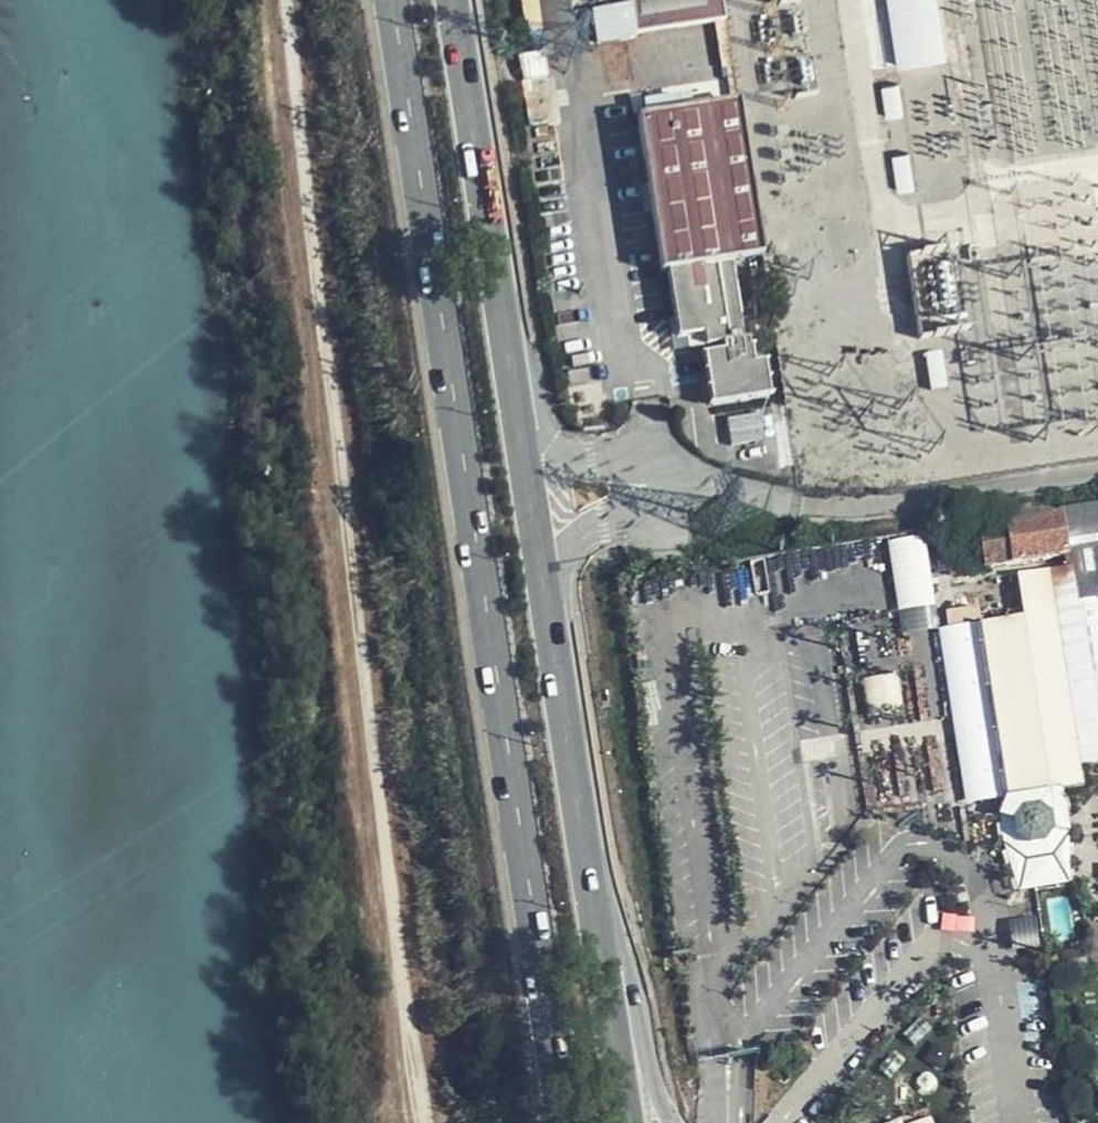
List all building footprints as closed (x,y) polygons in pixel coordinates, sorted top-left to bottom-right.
[(633,29),(633,35),(723,19),(720,0),(628,0),(633,29)] [(903,2),(905,18),(936,14),(934,0),(915,0),(903,2)] [(899,85),(880,88),(886,119),(904,116),(899,85)] [(665,275),(727,265),(760,260),(734,105),(633,121),(659,276),(665,275)] [(906,154),(891,157),(898,192),(913,189),(906,154)] [(740,343),(727,265),(665,275),(675,342),(686,340),(688,353),(707,350),(708,356),(700,357),(708,409),(773,398),(767,365),(756,366),(754,351),(749,352),(747,342),(740,343)] [(938,354),(925,357),(931,391),(945,388),(938,354)] [(1060,512),(1061,520),(980,532),(979,522),(943,527),(950,573),(1066,556),(1068,567),(1074,604),(1094,601),(1097,601),(1097,506),(1060,512)] [(893,538),(902,632),(937,629),(929,535),(893,538)] [(934,633),(964,810),(1000,805),(994,820),(997,847),(1006,868),(1016,893),(1069,886),(1073,842),(1069,815),(1057,795),(1081,791),(1078,770),(1097,767),(1097,604),(1092,605),(1091,604),(1075,606),(1074,604),(1068,567),(1013,576),(1021,620),(979,627),(976,612),(945,617),(947,631),(934,633)] [(871,713),(903,710),(901,676),(868,678),(871,713)]
